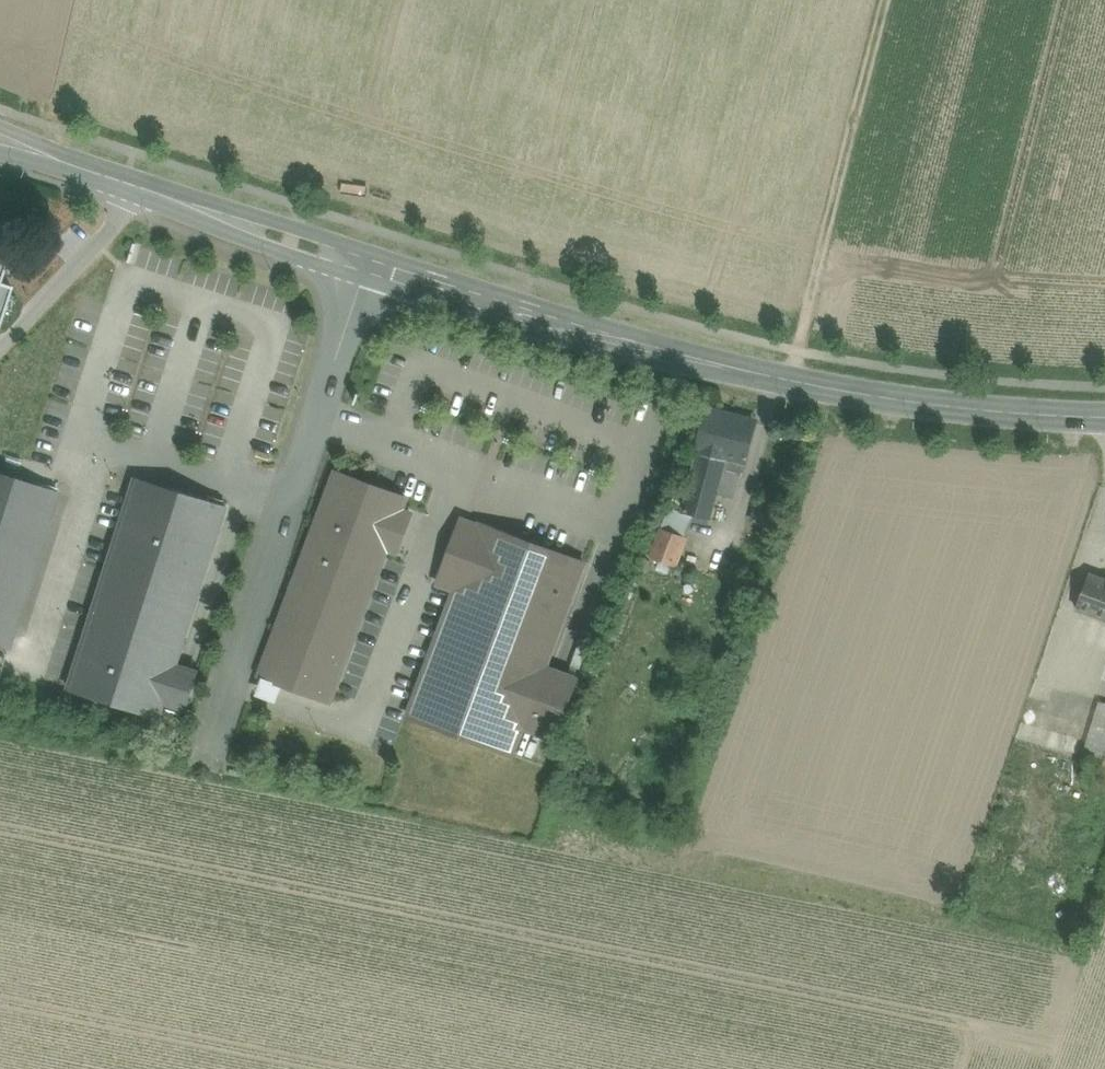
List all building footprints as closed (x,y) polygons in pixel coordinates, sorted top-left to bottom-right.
[(0,239),(0,278),(11,243),(0,239)] [(754,426),(707,414),(698,452),(727,459),(723,476),(740,480),(754,426)] [(727,459),(698,452),(684,510),(683,515),(712,522),(718,497),(723,476),(727,459)] [(343,476),(336,473),(260,676),(263,677),(283,685),(331,702),(387,551),(402,510),(406,500),(343,476)] [(0,475),(0,645),(8,648),(57,493),(0,475)] [(740,480),(723,476),(718,497),(735,501),(740,480)] [(226,507),(136,479),(69,690),(159,719),(164,703),(173,675),(226,507)] [(402,510),(387,551),(396,554),(411,513),(402,510)] [(670,510),(652,560),(674,568),(692,519),(670,510)] [(438,584),(455,590),(479,528),(462,521),(438,584)] [(455,590),(408,717),(512,755),(523,728),(545,668),(585,564),(480,524),(479,528),(455,590)] [(1088,576),(1075,609),(1104,621),(1104,583),(1088,576)] [(576,680),(545,668),(523,728),(554,740),(576,680)] [(173,675),(164,703),(186,710),(195,682),(173,675)] [(276,704),(283,685),(263,677),(256,696),(276,704)] [(1092,752),(1104,756),(1104,714),(1092,752)]
